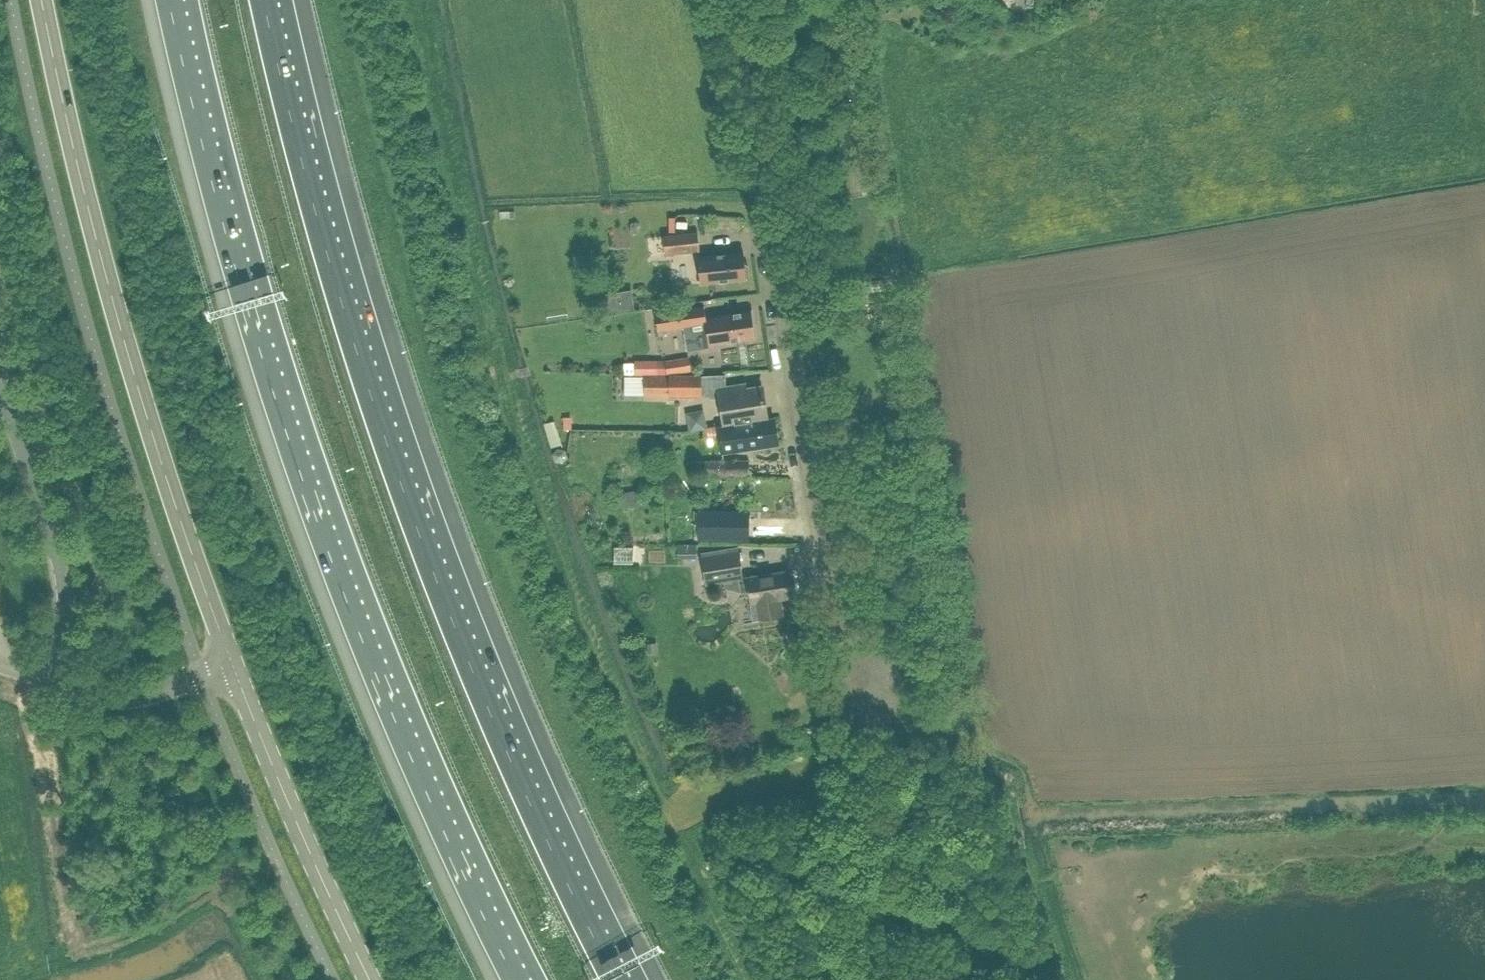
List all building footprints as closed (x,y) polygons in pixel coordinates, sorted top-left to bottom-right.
[(665,253),(698,250),(696,230),(663,234),(665,253)] [(743,262),(741,250),(699,255),(702,282),(744,277),(744,274),(746,271),(745,264),(743,262)] [(684,331),(686,349),(706,346),(705,341),(721,339),(721,340),(753,335),(749,311),(717,315),(717,316),(695,319),(697,329),(684,331)] [(691,367),(689,354),(663,358),(665,371),(691,367)] [(662,359),(634,360),(634,371),(662,371),(662,359)] [(671,376),(634,375),(622,375),(622,394),(668,395),(700,395),(700,373),(671,373),(671,376)] [(722,424),(767,418),(761,383),(731,388),(730,384),(717,386),(722,424)] [(777,444),(773,417),(767,418),(722,424),(718,425),(718,424),(703,427),(704,435),(718,433),(721,452),(777,444)] [(748,475),(748,459),(704,458),(704,474),(748,475)] [(748,510),(698,509),(698,539),(748,540),(748,510)] [(677,556),(695,556),(696,542),(677,542),(677,556)] [(613,562),(632,563),(633,546),(613,547),(613,562)] [(706,583),(743,576),(738,548),(699,554),(706,583)] [(781,614),(778,597),(791,595),(788,570),(745,576),(749,601),(756,600),(758,617),(781,614)]
